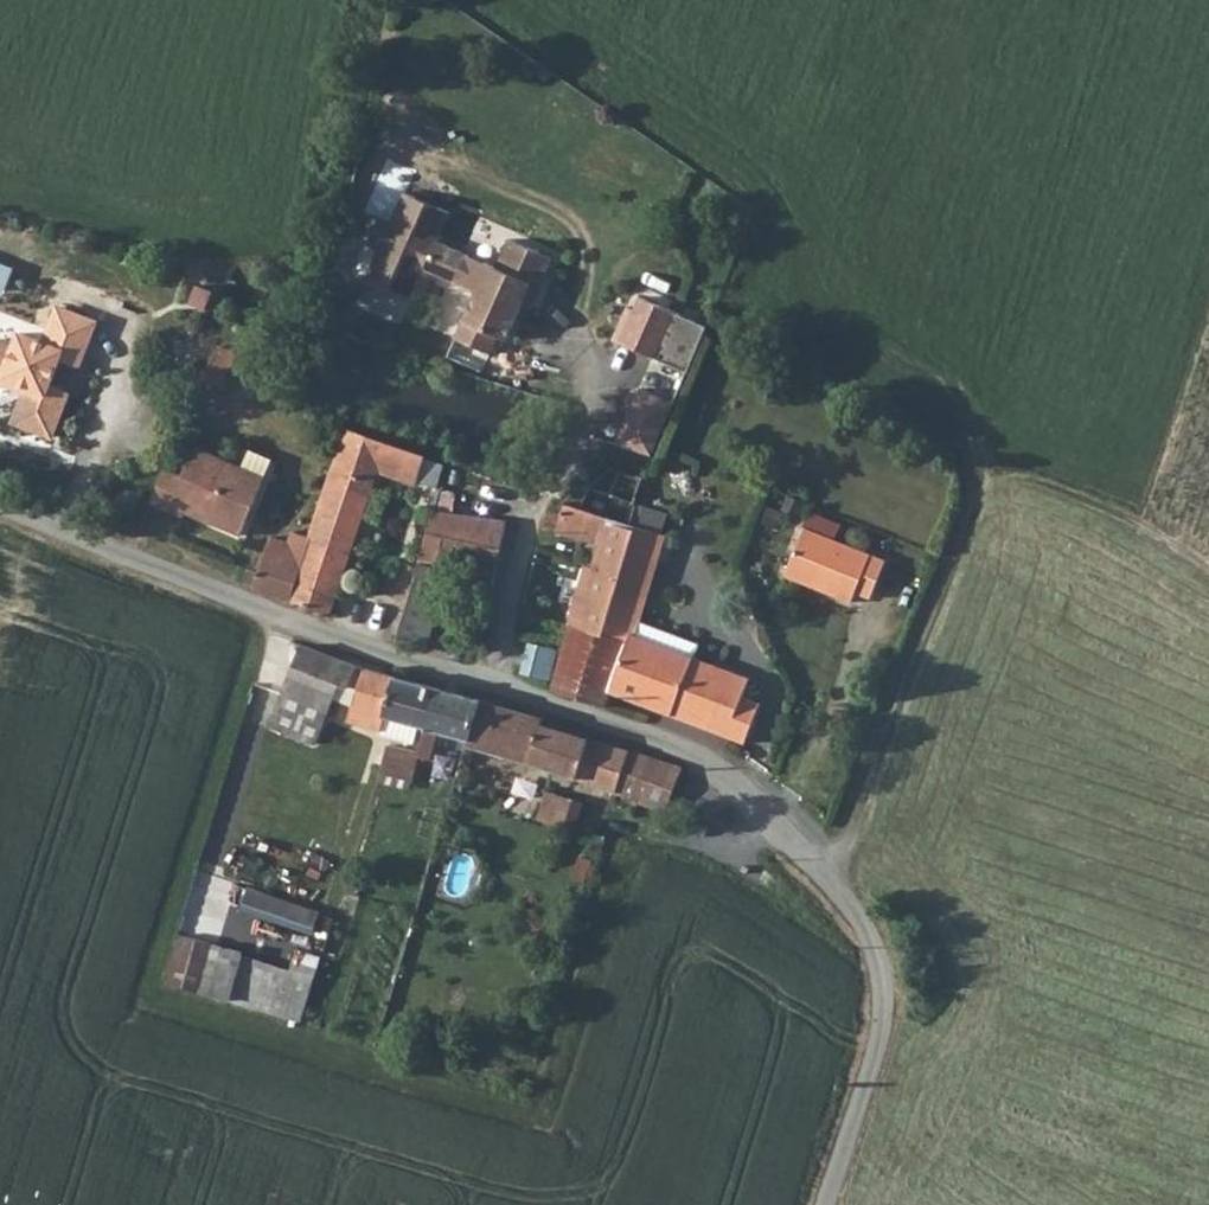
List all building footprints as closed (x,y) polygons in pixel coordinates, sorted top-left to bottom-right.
[(495,271),(435,246),(447,217),(402,198),(390,227),(375,220),(363,249),(377,255),(366,284),(411,303),(423,274),(451,286),(454,281),(477,290),(455,342),(491,357),(499,338),(507,341),(523,303),(530,285),(538,289),(551,260),(507,242),(495,271)] [(531,307),(538,289),(530,285),(523,303),(531,307)] [(640,298),(620,343),(688,373),(708,327),(640,298)] [(55,308),(42,343),(17,334),(11,350),(0,346),(0,380),(1,380),(25,388),(23,393),(12,423),(51,438),(67,393),(48,386),(58,360),(77,367),(94,322),(55,308)] [(277,346),(265,343),(262,354),(274,358),(277,346)] [(224,386),(238,353),(218,345),(204,378),(224,386)] [(1,380),(0,383),(0,385),(23,393),(25,388),(1,380)] [(674,405),(641,391),(618,444),(653,455),(674,405)] [(289,600),(330,613),(375,483),(378,484),(382,470),(418,483),(427,455),(348,428),(309,539),(289,600)] [(195,447),(182,477),(165,469),(151,502),(184,515),(186,512),(241,535),(273,459),(249,449),(242,466),(195,447)] [(562,534),(580,540),(577,551),(574,561),(589,565),(607,515),(632,523),(637,504),(634,503),(644,477),(610,466),(591,484),(581,507),(565,502),(562,512),(549,509),(545,525),(556,533),(562,534)] [(799,515),(804,502),(788,496),(783,509),(799,515)] [(663,533),(669,512),(637,504),(632,523),(637,525),(663,533)] [(782,512),(769,507),(766,513),(779,518),(782,512)] [(508,520),(435,510),(420,559),(476,575),(476,581),(493,586),(499,561),(508,520)] [(605,634),(628,641),(610,691),(648,706),(689,721),(746,743),(761,703),(744,696),(751,677),(674,648),(638,635),(642,620),(668,535),(663,533),(637,525),(616,594),(611,612),(605,634)] [(870,597),(885,560),(805,528),(786,575),(851,601),(855,591),(870,597)] [(289,543),(271,537),(253,589),(289,600),(309,539),(293,533),(289,543)] [(397,641),(417,569),(395,562),(374,634),(397,641)] [(426,650),(452,573),(419,563),(417,569),(397,641),(426,650)] [(581,585),(553,577),(548,593),(576,601),(581,585)] [(605,634),(611,612),(594,607),(576,601),(569,623),(605,634)] [(638,635),(674,648),(679,634),(642,620),(638,635)] [(605,634),(569,623),(553,690),(604,706),(610,691),(628,641),(605,634)] [(339,660),(301,646),(284,690),(323,705),(327,692),(331,681),(345,687),(347,681),(354,664),(339,660)] [(380,729),(384,715),(418,723),(427,726),(437,687),(367,667),(361,685),(355,701),(349,720),(380,729)] [(331,681),(327,692),(355,701),(361,685),(347,681),(345,687),(331,681)] [(438,728),(470,739),(482,699),(462,694),(437,687),(427,726),(419,747),(391,737),(382,768),(409,777),(417,753),(429,757),(438,728)] [(516,710),(482,699),(470,739),(468,745),(529,761),(542,724),(544,718),(516,710)] [(418,723),(384,715),(380,729),(379,732),(413,741),(418,723)] [(529,761),(636,797),(648,757),(629,752),(542,724),(529,761)] [(648,757),(636,797),(666,806),(682,768),(648,757)] [(549,791),(546,790),(538,819),(565,827),(574,799),(557,794),(553,793),(549,791)] [(251,885),(243,909),(318,934),(326,910),(251,885)] [(298,1020),(305,999),(230,976),(223,996),(298,1020)]
